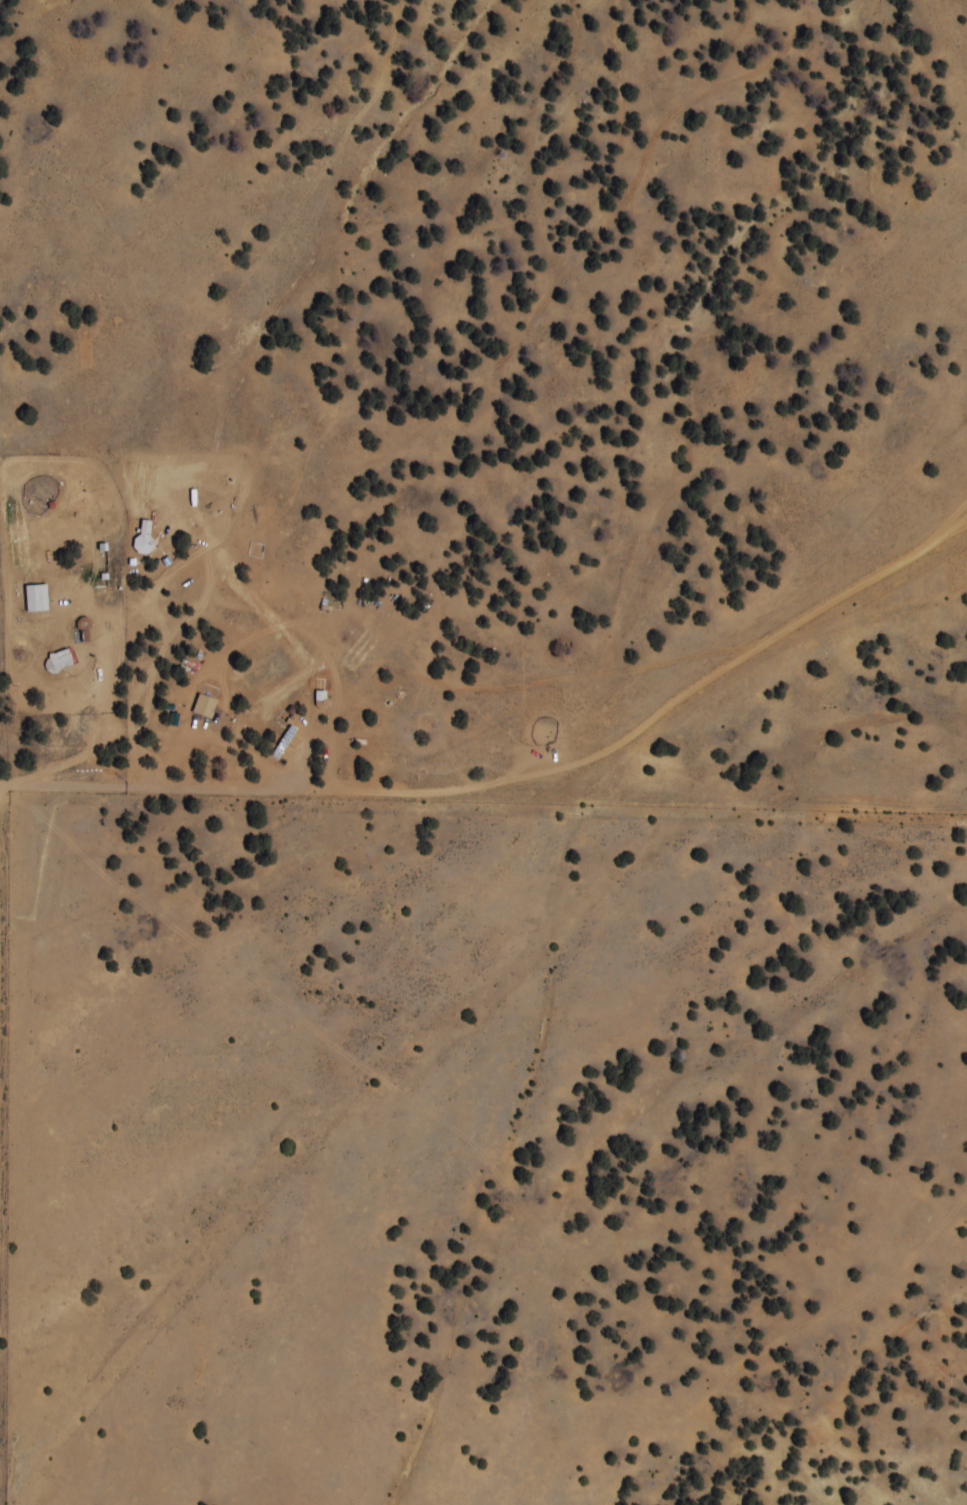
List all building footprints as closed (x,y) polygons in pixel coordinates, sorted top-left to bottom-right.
[(24,584),(25,611),(47,611),(47,584),(24,584)] [(46,656),(47,670),(70,668),(68,654),(46,656)] [(190,712),(208,720),(216,701),(198,694),(190,712)] [(296,730),(286,724),(268,754),(277,760),(296,730)]
